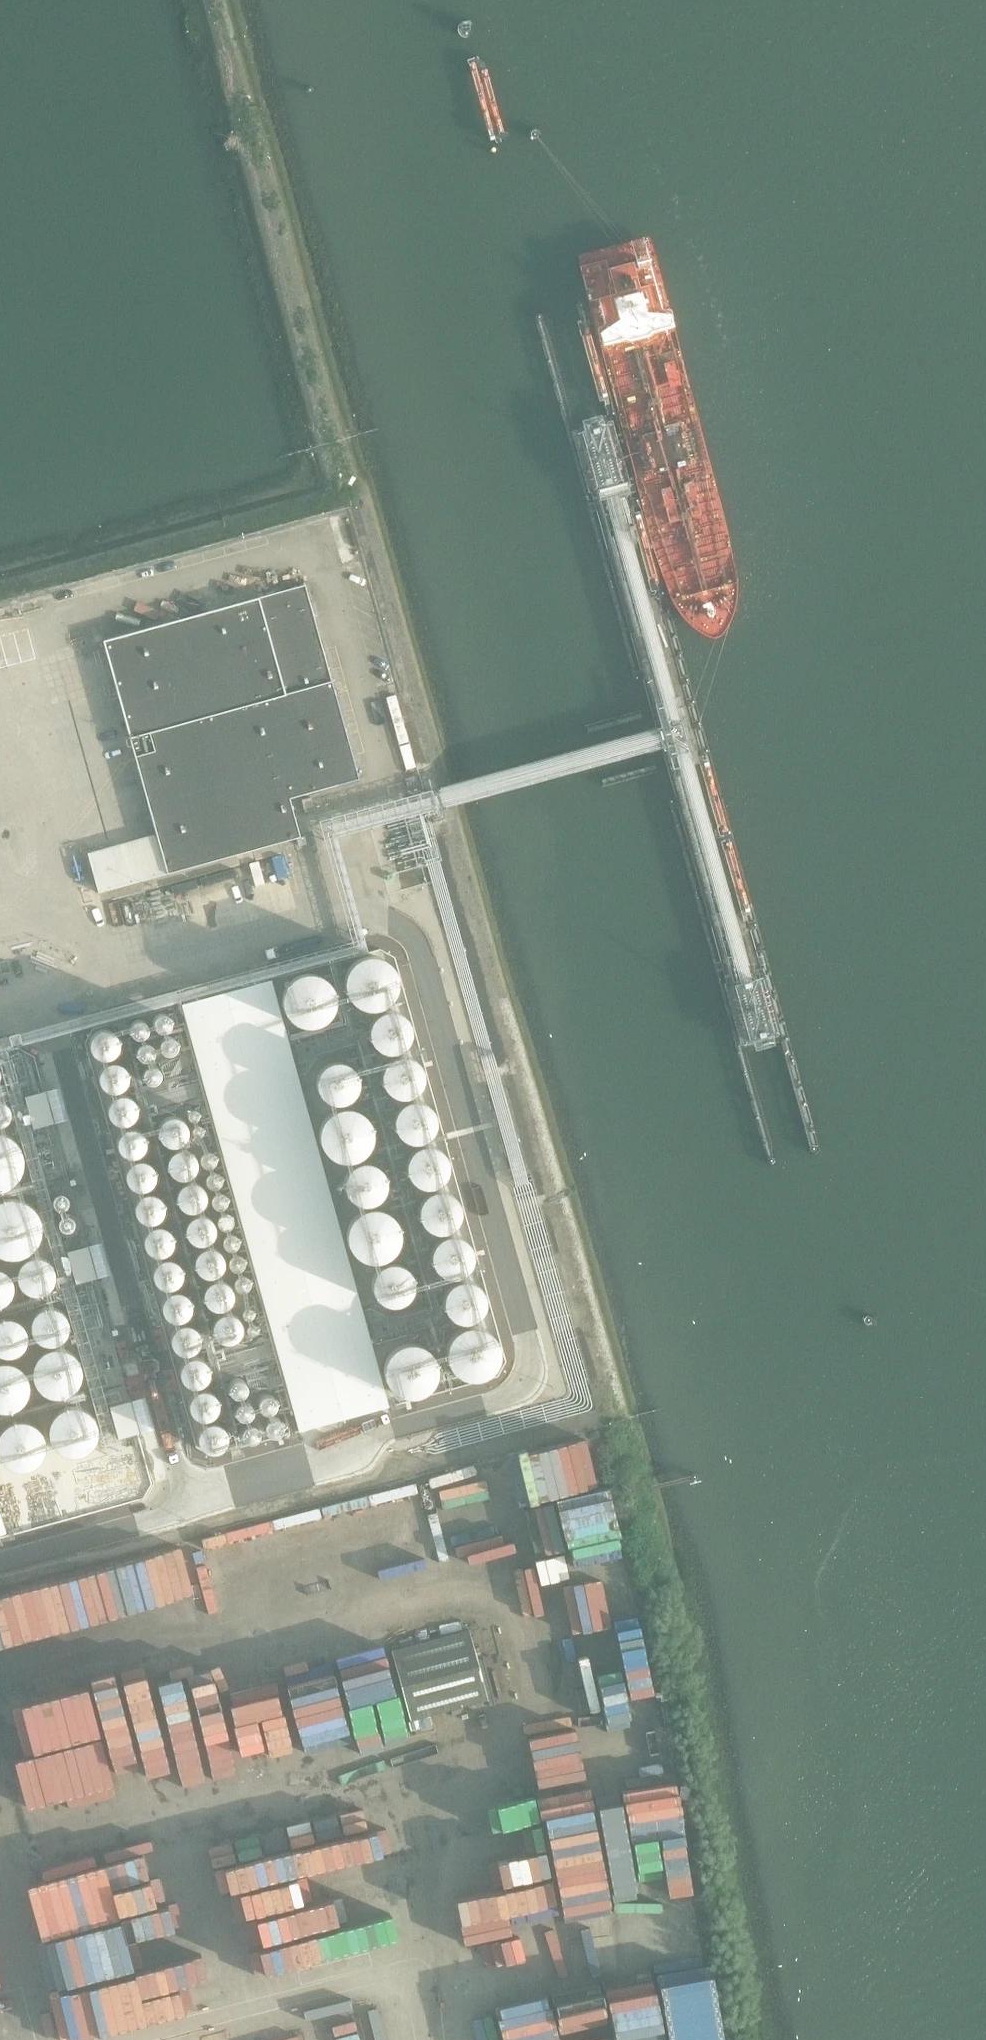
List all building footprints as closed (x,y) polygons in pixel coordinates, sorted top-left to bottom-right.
[(304,584),(99,642),(155,835),(167,877),(278,843),(297,837),(286,800),(358,780),(304,584)] [(360,958),(354,963),(349,968),(345,975),(344,983),(345,991),(348,998),(354,1003),(360,1008),(367,1010),(375,1010),(383,1008),(389,1004),(394,998),(397,991),(399,983),(398,976),(394,969),(389,963),(383,959),(375,956),(368,956),(360,958)] [(297,976),(291,980),(286,986),(282,992),(281,1000),(282,1008),(285,1015),(290,1021),(297,1025),(304,1027),(312,1027),(319,1025),(326,1021),(331,1015),(334,1008),(336,1000),(334,993),(331,986),(326,980),(320,976),(312,974),(305,973),(297,976)] [(268,980),(180,1005),(297,1432),(385,1408),(268,980)] [(376,1015),(372,1020),(369,1025),(368,1031),(368,1036),(370,1042),(374,1046),(378,1050),(384,1052),(389,1053),(395,1052),(401,1050),(405,1046),(408,1041),(410,1036),(410,1030),(409,1024),(406,1019),(402,1015),(397,1012),(392,1011),(386,1011),(380,1012),(376,1015)] [(160,1012),(157,1012),(154,1014),(152,1017),(151,1020),(151,1024),(152,1027),(155,1029),(158,1031),(161,1031),(164,1030),(167,1028),(169,1026),(170,1023),(170,1019),(169,1016),(166,1014),(163,1012),(160,1012)] [(137,1019),(134,1019),(131,1021),(129,1024),(128,1027),(128,1030),(129,1034),(131,1036),(135,1038),(138,1038),(141,1037),(144,1035),(146,1033),(147,1029),(147,1026),(146,1023),(143,1020),(140,1019),(137,1019)] [(105,1027),(99,1028),(94,1031),(91,1035),(89,1041),(90,1047),(93,1052),(97,1056),(103,1058),(109,1057),(114,1054),(118,1049),(120,1043),(119,1038),(116,1032),(111,1029),(105,1027)] [(166,1035),(163,1036),(160,1037),(158,1040),(157,1043),(157,1047),(159,1050),(161,1052),(164,1054),(167,1054),(171,1054),(174,1052),(176,1049),(177,1046),(177,1042),(175,1039),(173,1037),(170,1035),(166,1035)] [(143,1041),(140,1042),(137,1044),(135,1046),(134,1050),(134,1053),(136,1056),(138,1059),(141,1060),(144,1061),(148,1060),(151,1058),(153,1055),(154,1052),(153,1049),(152,1045),(150,1043),(147,1041),(143,1041)] [(388,1060),(384,1064),(381,1070),(380,1075),(381,1081),(383,1087),(386,1091),(391,1095),(396,1097),(402,1098),(408,1097),(413,1094),(417,1091),(421,1086),(422,1081),(423,1075),(421,1069),(419,1064),(415,1060),(410,1057),(404,1055),(398,1055),(393,1057),(388,1060)] [(323,1066),(319,1070),(316,1075),(315,1081),(316,1087),(318,1092),(321,1097),(326,1100),(331,1103),(337,1103),(342,1103),(348,1100),(352,1096),(355,1092),(357,1086),(358,1080),(356,1075),(354,1070),(350,1065),(345,1063),(339,1061),(333,1061),(328,1063),(323,1066)] [(114,1062),(108,1062),(103,1065),(99,1070),(98,1076),(98,1082),(101,1087),(106,1091),(112,1092),(118,1091),(123,1089),(127,1084),(128,1078),(128,1072),(125,1067),(120,1063),(114,1062)] [(150,1064),(146,1064),(144,1066),(142,1069),(141,1072),(141,1076),(142,1079),(144,1081),(147,1083),(151,1083),(154,1082),(157,1081),(159,1078),(160,1075),(160,1071),(158,1068),(156,1066),(153,1064),(150,1064)] [(0,1088),(0,1113),(1,1113),(3,1113),(6,1112),(8,1110),(10,1108),(12,1106),(12,1103),(13,1100),(12,1097),(11,1095),(10,1092),(8,1090),(6,1089),(3,1088),(0,1088)] [(123,1094),(117,1095),(112,1098),(108,1103),(107,1109),(107,1114),(110,1120),(115,1123),(121,1125),(127,1124),(132,1121),(135,1117),(137,1111),(136,1105),(133,1100),(129,1096),(123,1094)] [(401,1105),(397,1109),(394,1114),(393,1120),(394,1126),(396,1131),(399,1136),(404,1139),(409,1142),(415,1142),(420,1141),(426,1139),(430,1135),(433,1131),(435,1125),(436,1119),(434,1114),(432,1109),(428,1104),(423,1101),(417,1100),(411,1100),(406,1102),(401,1105)] [(334,1110),(327,1114),(322,1120),(319,1127),(318,1134),(319,1142),(322,1149),(327,1155),(334,1159),(341,1161),(349,1161),(356,1159),(363,1155),(368,1149),(371,1142),(372,1134),(371,1127),(368,1120),(363,1114),(356,1110),(349,1108),(341,1107),(334,1110)] [(172,1116),(166,1117),(161,1120),(157,1124),(155,1130),(156,1136),(159,1141),(164,1145),(169,1146),(175,1146),(181,1143),(184,1138),(186,1132),(185,1126),(182,1121),(178,1117),(172,1116)] [(132,1127),(126,1128),(121,1131),(117,1136),(115,1141),(116,1147),(119,1152),(124,1156),(129,1158),(135,1157),(141,1154),(144,1149),(146,1144),(145,1138),(142,1133),(138,1129),(132,1127)] [(3,1189),(9,1186),(15,1181),(19,1176),(21,1169),(23,1163),(22,1156),(20,1149),(17,1143),(12,1138),(6,1134),(0,1132),(0,1189),(3,1189)] [(413,1149),(409,1154),(406,1159),(405,1164),(405,1170),(407,1176),(411,1180),(415,1184),(421,1186),(427,1187),(432,1186),(438,1184),(442,1180),(445,1175),(447,1170),(447,1164),(446,1158),(443,1153),(439,1149),(434,1146),(429,1145),(423,1145),(417,1146),(413,1149)] [(182,1148),(176,1148),(171,1151),(168,1156),(166,1162),(167,1168),(170,1173),(174,1176),(180,1178),(186,1177),(191,1174),(195,1170),(197,1164),(196,1158),(193,1153),(188,1149),(182,1148)] [(142,1159),(137,1160),(131,1163),(128,1167),(126,1173),(127,1179),(130,1184),(134,1188),(140,1189),(146,1189),(151,1186),(155,1181),(157,1175),(156,1169),(153,1164),(148,1160),(142,1159)] [(351,1167),(347,1171),(344,1176),(343,1182),(343,1188),(346,1193),(349,1198),(353,1201),(359,1204),(365,1204),(370,1203),(376,1201),(380,1197),(383,1192),(385,1187),(386,1181),(384,1176),(382,1170),(377,1166),(372,1163),(367,1162),(361,1162),(356,1164),(351,1167)] [(191,1181),(185,1181),(180,1184),(176,1189),(175,1195),(175,1201),(178,1206),(183,1210),(189,1211),(195,1210),(200,1208),(204,1203),(205,1197),(205,1191),(202,1186),(197,1182),(191,1181)] [(425,1194),(421,1199),(419,1204),(418,1210),(418,1215),(420,1221),(423,1226),(428,1229),(433,1231),(439,1232),(445,1231),(450,1229),(455,1225),(458,1220),(460,1215),(460,1209),(459,1203),(456,1198),(452,1194),(447,1191),(441,1190),(436,1190),(430,1191),(425,1194)] [(151,1192),(145,1193),(140,1196),(136,1200),(135,1206),(135,1212),(138,1217),(143,1221),(149,1223),(155,1222),(160,1219),(164,1214),(165,1208),(165,1202),(162,1197),(157,1194),(151,1192)] [(1,1255),(8,1257),(15,1257),(21,1255),(27,1252),(33,1248),(37,1242),(40,1236),(41,1229),(40,1222),(38,1216),(35,1210),(30,1205),(25,1201),(18,1199),(11,1198),(4,1199),(0,1200),(0,1255),(1,1255)] [(361,1210),(355,1214),(350,1220),(347,1227),(345,1234),(346,1242),(350,1249),(355,1255),(361,1259),(368,1261),(376,1261),(384,1259),(390,1255),(395,1249),(399,1242),(400,1235),(399,1227),(395,1220),(390,1214),(384,1210),(377,1208),(369,1208),(361,1210)] [(200,1213),(194,1213),(189,1216),(185,1221),(184,1227),(184,1233),(187,1238),(192,1242),(198,1243),(204,1242),(209,1240),(213,1235),(214,1229),(214,1223),(211,1218),(206,1214),(200,1213)] [(160,1224),(154,1225),(149,1228),(145,1232),(144,1238),(144,1244),(147,1249),(152,1253),(158,1255),(164,1254),(169,1251),(173,1246),(174,1240),(174,1234),(171,1229),(166,1226),(160,1224)] [(438,1239),(434,1244),(431,1249),(430,1254),(431,1260),(433,1266),(436,1270),(441,1274),(446,1276),(452,1277),(457,1276),(463,1274),(467,1270),(470,1265),(472,1260),(473,1254),(471,1248),(469,1243),(465,1239),(460,1236),(454,1234),(448,1235),(443,1236),(438,1239)] [(209,1245),(203,1246),(198,1249),(194,1254),(193,1259),(193,1265),(196,1270),(201,1274),(207,1276),(213,1275),(218,1272),(222,1267),(223,1262),(223,1256),(220,1251),(215,1247),(209,1245)] [(32,1255),(28,1257),(23,1259),(20,1263),(17,1267),(16,1272),(16,1277),(17,1282),(19,1286),(23,1290),(27,1292),(32,1294),(37,1294),(42,1294),(46,1292),(50,1288),(53,1284),(55,1280),(56,1275),(55,1270),(53,1265),(50,1261),(47,1258),(42,1256),(37,1255),(32,1255)] [(169,1257),(163,1257),(158,1260),(154,1265),(153,1271),(153,1277),(156,1282),(161,1285),(167,1287),(173,1286),(178,1283),(182,1279),(183,1273),(183,1267),(180,1262),(175,1258),(169,1257)] [(378,1267),(375,1272),(372,1277),(371,1282),(371,1288),(373,1294),(377,1298),(381,1302),(387,1304),(392,1305),(398,1304),(403,1302),(408,1298),(411,1293),(413,1288),(413,1282),(412,1276),(409,1271),(405,1267),(400,1264),(395,1262),(389,1263),(383,1264),(378,1267)] [(0,1305),(5,1303),(9,1300),(12,1296),(13,1291),(14,1286),(14,1282),(12,1277),(9,1273),(5,1270),(1,1267),(0,1267),(0,1305)] [(217,1279),(211,1279),(206,1282),(202,1287),(200,1293),(201,1299),(204,1304),(209,1307),(215,1309),(221,1308),(226,1305),(229,1301),(231,1295),(230,1289),(227,1284),(223,1280),(217,1279)] [(450,1285),(446,1289),(443,1294),(442,1300),(443,1305),(445,1311),(448,1316),(453,1319),(458,1321),(464,1322),(470,1321),(475,1319),(479,1315),(483,1310),(485,1305),(485,1299),(484,1293),(481,1288),(477,1284),(472,1281),(466,1280),(460,1280),(455,1281),(450,1285)] [(177,1290),(171,1291),(166,1294),(162,1298),(161,1304),(161,1310),(164,1315),(169,1319),(175,1320),(181,1320),(186,1317),(189,1312),(191,1306),(190,1300),(187,1295),(183,1292),(177,1290)] [(46,1305),(41,1307),(37,1309),(33,1313),(31,1317),(29,1322),(29,1327),(30,1332),(33,1336),(36,1340),(40,1343),(45,1344),(50,1345),(55,1344),(59,1342),(63,1339),(66,1335),(68,1330),(69,1325),(68,1320),(67,1316),(64,1312),(60,1308),(55,1306),(51,1305),(46,1305)] [(226,1310),(220,1311),(214,1314),(211,1319),(209,1324),(210,1330),(213,1335),(217,1339),(223,1341),(229,1340),(234,1337),(238,1332),(240,1327),(239,1321),(236,1316),(231,1312),(226,1310)] [(0,1318),(0,1355),(3,1356),(8,1356),(13,1355),(18,1353),(22,1350),(25,1346),(27,1342),(27,1337),(27,1332),(25,1327),(22,1323),(18,1320),(14,1318),(9,1317),(4,1317),(0,1318)] [(186,1322),(180,1322),(175,1325),(171,1330),(169,1336),(170,1342),(173,1347),(178,1350),(183,1352),(189,1351),(194,1348),(198,1344),(200,1338),(199,1332),(196,1327),(191,1323),(186,1322)] [(461,1327),(454,1331),(449,1337),(446,1344),(445,1352),(446,1359),(449,1366),(454,1372),(460,1376),(468,1378),(475,1378),(483,1376),(489,1372),(494,1366),(498,1359),(499,1352),(498,1344),(495,1337),(490,1331),(483,1327),(476,1325),(468,1325),(461,1327)] [(399,1345),(392,1349),(387,1355),(384,1362),(383,1369),(384,1377),(387,1384),(392,1390),(399,1394),(406,1396),(414,1396),(421,1394),(428,1390),(433,1384),(436,1377),(437,1370),(436,1362),(433,1355),(428,1349),(421,1345),(414,1343),(406,1343),(399,1345)] [(53,1347),(46,1349),(40,1353),(35,1358),(33,1365),(32,1372),(33,1379),(36,1385),(41,1390),(47,1394),(53,1396),(60,1396),(67,1394),(73,1390),(78,1385),(81,1378),(82,1371),(81,1364),(78,1358),(73,1352),(67,1349),(60,1347),(53,1347)] [(195,1355),(189,1355),(183,1358),(180,1363),(178,1369),(179,1375),(182,1380),(186,1384),(192,1385),(198,1385),(203,1382),(207,1377),(209,1371),(208,1365),(205,1360),(200,1356),(195,1355)] [(0,1361),(0,1410),(2,1410),(9,1410),(16,1408),(22,1404),(26,1399),(29,1392),(30,1385),(29,1378),(26,1372),(21,1366),(15,1363),(8,1361),(1,1361),(0,1361)] [(236,1377),(233,1378),(230,1379),(228,1382),(227,1385),(227,1389),(228,1392),(230,1394),(234,1396),(237,1396),(240,1396),(243,1394),(245,1391),(246,1388),(246,1384),(245,1381),(242,1379),(239,1377),(236,1377)] [(204,1387),(198,1388),(193,1391),(189,1396),(187,1401),(188,1407),(191,1413),(196,1416),(201,1418),(207,1417),(213,1414),(216,1409),(218,1404),(217,1398),(214,1393),(210,1389),(204,1387)] [(265,1393),(262,1394),(259,1395),(257,1398),(256,1401),(256,1405),(257,1408),(260,1410),(263,1412),(266,1412),(269,1412),(272,1410),(274,1407),(275,1404),(275,1400),(274,1397),(272,1395),(269,1393),(265,1393)] [(242,1399),(239,1400),(236,1402),(234,1404),(233,1408),(233,1411),(234,1414),(237,1417),(240,1418),(243,1419),(246,1418),(249,1416),(251,1413),(252,1410),(252,1407),(251,1403),(249,1401),(246,1399),(242,1399)] [(69,1406),(62,1408),(56,1412),(51,1417),(49,1424),(48,1431),(49,1438),(52,1444),(56,1449),(63,1453),(69,1455),(76,1455),(83,1453),(89,1449),(94,1444),(97,1437),(98,1430),(97,1423),(94,1417),(89,1411),(83,1408),(76,1406),(69,1406)] [(272,1416),(269,1417),(266,1419),(264,1421),(263,1425),(263,1428),(264,1431),(266,1434),(270,1435),(273,1436),(276,1435),(279,1433),(281,1430),(282,1427),(282,1424),(281,1421),(278,1418),(275,1417),(272,1416)] [(11,1422),(5,1426),(0,1431),(0,1457),(0,1458),(5,1463),(11,1467),(18,1469),(25,1469),(32,1467),(38,1463),(42,1458),(45,1451),(46,1444),(45,1437),(42,1431),(37,1425),(31,1422),(24,1420),(17,1420),(11,1422)] [(213,1420),(207,1421),(201,1424),(198,1428),(196,1434),(197,1440),(200,1445),(204,1449),(210,1450),(216,1450),(221,1447),(225,1442),(227,1436),(226,1430),(223,1425),(218,1422),(213,1420)] [(249,1422),(245,1423),(242,1425),(240,1427),(239,1431),(239,1434),(241,1437),(243,1440),(246,1441),(250,1442),(253,1441),(256,1439),(258,1436),(259,1433),(259,1430),(257,1426),(255,1424),(252,1422),(249,1422)] [(370,1498),(348,1500),(351,1537),(374,1535),(370,1498)] [(338,1503),(314,1509),(324,1547),(347,1541),(338,1503)] [(309,1511),(287,1516),(291,1534),(313,1529),(309,1511)] [(96,1567),(104,1605),(187,1587),(188,1594),(239,1583),(236,1568),(290,1556),(282,1517),(256,1523),(257,1528),(147,1551),(148,1556),(96,1567)] [(89,1690),(75,1622),(101,1617),(92,1574),(0,1593),(0,1627),(5,1652),(0,1653),(0,1709),(89,1690)] [(620,1657),(647,1650),(630,1574),(605,1580),(613,1611),(585,1618),(587,1624),(559,1630),(570,1678),(622,1666),(620,1657)] [(382,1618),(333,1627),(339,1657),(368,1651),(381,1719),(401,1716),(397,1696),(387,1698),(385,1690),(396,1688),(382,1618)] [(287,1698),(310,1693),(295,1623),(272,1628),(287,1698)] [(469,1634),(391,1655),(409,1724),(488,1704),(469,1634)] [(305,1650),(328,1734),(350,1728),(327,1644),(305,1650)] [(339,1662),(341,1671),(358,1667),(356,1658),(339,1662)] [(248,1660),(224,1662),(229,1711),(253,1709),(248,1660)] [(194,1675),(204,1713),(228,1707),(218,1669),(194,1675)] [(121,1690),(98,1694),(109,1760),(132,1756),(121,1690)] [(145,1741),(156,1739),(148,1691),(129,1695),(138,1747),(146,1746),(145,1741)] [(657,1998),(706,1992),(680,1784),(631,1790),(657,1998)] [(525,1895),(607,1892),(603,1796),(573,1797),(574,1808),(548,1809),(549,1841),(523,1842),(525,1895)] [(53,1852),(90,1843),(85,1823),(80,1824),(76,1807),(77,1807),(76,1800),(42,1808),(53,1852)] [(268,1817),(243,1822),(258,1895),(309,1884),(292,1803),(266,1808),(268,1817)] [(468,1916),(494,1913),(487,1845),(460,1848),(459,1831),(433,1834),(442,1920),(468,1917),(468,1916)] [(141,1891),(165,1884),(151,1835),(128,1841),(141,1891)] [(633,1858),(631,1850),(622,1852),(619,1842),(608,1844),(613,1863),(633,1858)] [(496,1893),(520,1892),(519,1844),(495,1845),(496,1893)] [(96,1853),(29,1868),(40,1916),(106,1901),(96,1853)] [(109,1887),(133,1887),(133,1860),(109,1861),(109,1887)] [(196,1862),(196,1888),(220,1888),(220,1861),(196,1862)] [(100,1935),(114,1932),(107,1906),(94,1910),(100,1935)] [(138,2010),(125,1957),(56,1974),(69,2027),(138,2010)] [(456,2039),(502,2039),(497,2010),(492,1983),(469,1987),(474,2011),(471,2012),(473,2024),(460,2027),(453,1991),(447,1992),(456,2039)] [(609,1990),(611,2017),(658,2013),(656,1987),(609,1990)] [(296,2004),(248,2015),(253,2039),(304,2039),(296,2004)]
